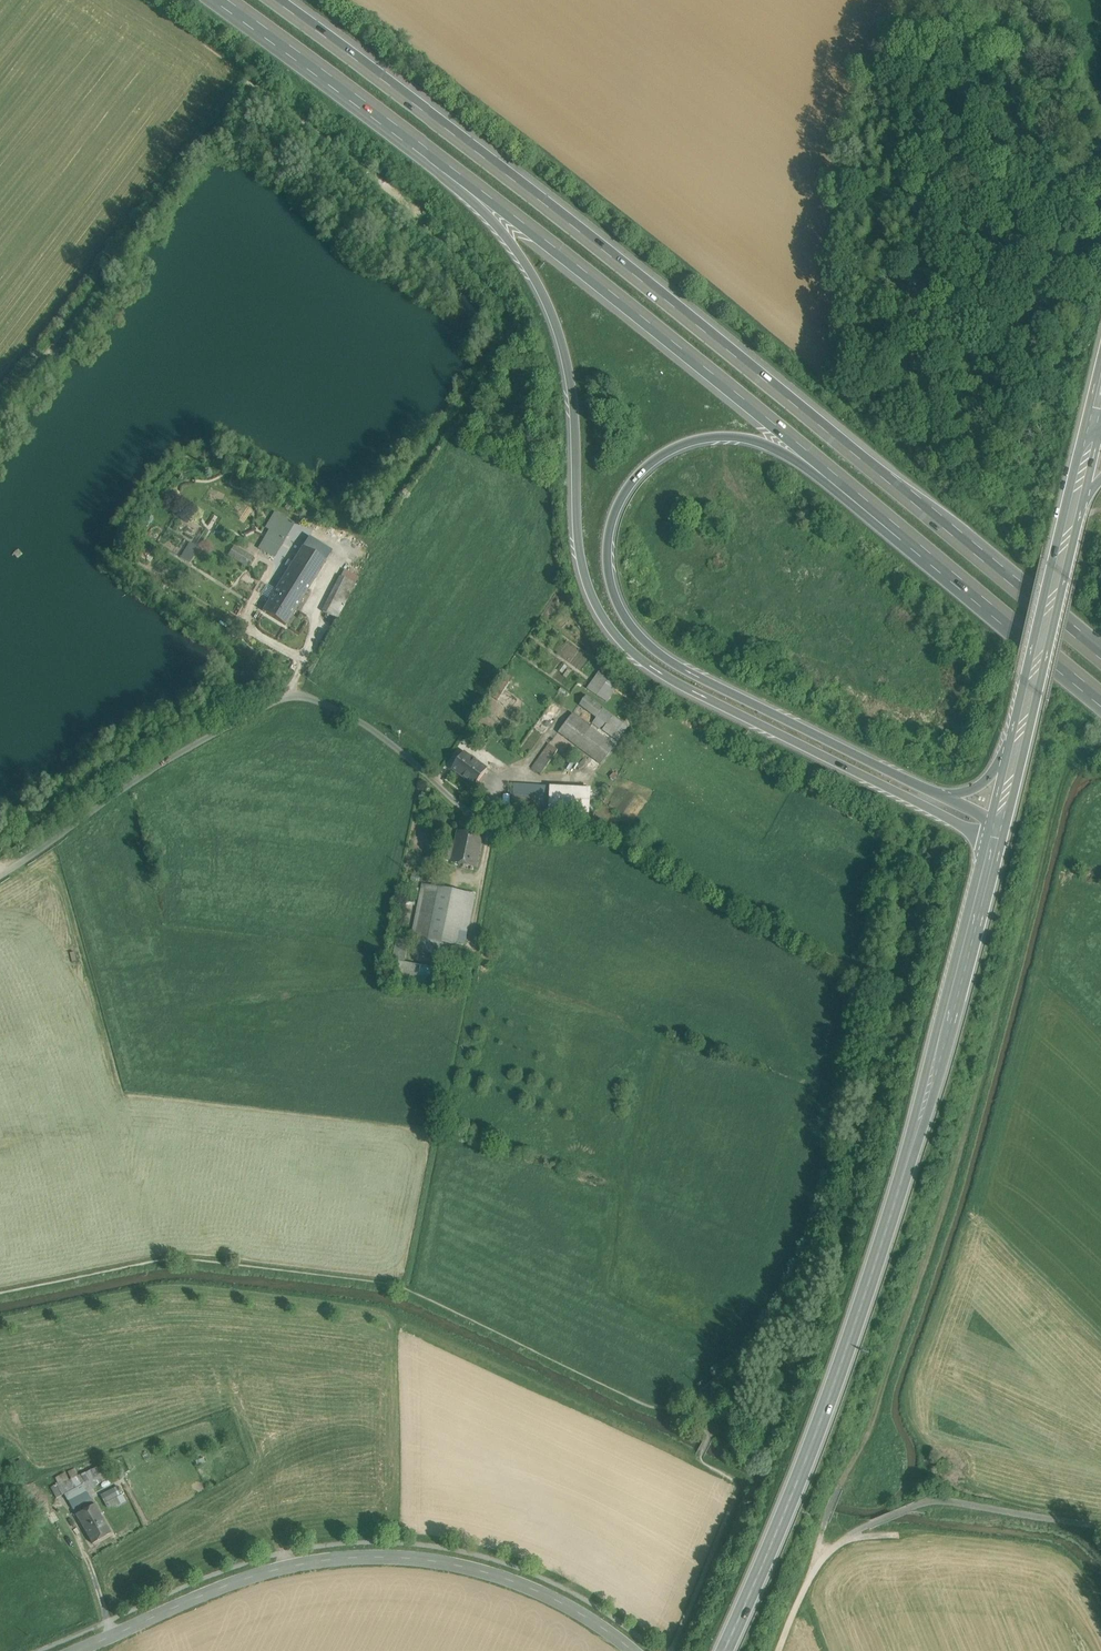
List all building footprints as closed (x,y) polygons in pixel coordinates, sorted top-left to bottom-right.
[(274,512),(266,526),(270,528),(265,536),(268,538),(281,516),(274,512)] [(268,538),(261,550),(275,558),(289,534),(286,533),(292,522),(281,516),(268,538)] [(152,550),(132,536),(130,539),(135,542),(131,549),(135,551),(139,545),(150,553),(152,550)] [(330,555),(307,540),(302,547),(326,561),(330,555)] [(190,543),(181,558),(189,563),(198,548),(190,543)] [(150,553),(139,545),(135,551),(146,559),(150,553)] [(253,557),(235,546),(229,556),(247,567),(253,557)] [(302,547),(276,589),(299,603),(326,561),(302,547)] [(341,576),(323,612),(336,619),(355,584),(341,576)] [(299,603),(276,589),(274,593),(271,592),(269,596),(271,597),(262,611),(286,626),(299,603)] [(601,671),(588,689),(606,702),(619,684),(601,671)] [(493,697),(499,700),(514,677),(508,673),(493,697)] [(628,727),(586,696),(581,704),(598,717),(593,723),(618,742),(628,727)] [(554,699),(518,748),(527,755),(563,706),(554,699)] [(615,746),(573,714),(559,732),(601,764),(615,746)] [(549,744),(532,768),(541,775),(558,750),(549,744)] [(487,769),(464,753),(453,769),(475,785),(487,769)] [(514,785),(513,809),(539,811),(541,787),(514,785)] [(551,787),(541,787),(539,811),(589,814),(590,787),(550,785),(551,787)] [(483,837),(458,832),(452,862),(476,867),(483,837)] [(441,888),(423,884),(413,937),(430,940),(441,888)] [(468,893),(441,888),(430,940),(456,946),(459,931),(468,933),(475,894),(468,893)] [(98,1457),(75,1465),(77,1473),(101,1465),(98,1457)] [(78,1487),(81,1494),(85,1492),(81,1486),(85,1484),(81,1475),(69,1481),(57,1487),(62,1496),(64,1494),(78,1487)] [(56,1485),(57,1487),(69,1481),(67,1477),(55,1484),(56,1485)] [(56,1498),(62,1496),(57,1487),(56,1485),(51,1488),(56,1498)] [(86,1502),(89,1501),(85,1492),(81,1494),(78,1487),(64,1494),(73,1510),(86,1502)] [(103,1494),(107,1503),(122,1495),(117,1487),(103,1494)] [(86,1502),(89,1507),(94,1504),(92,1499),(89,1501),(86,1502)] [(73,1510),(76,1515),(89,1507),(86,1502),(73,1510)] [(80,1523),(99,1512),(94,1504),(89,1507),(76,1515),(75,1515),(80,1523)] [(99,1512),(80,1523),(92,1544),(111,1533),(99,1512)]
